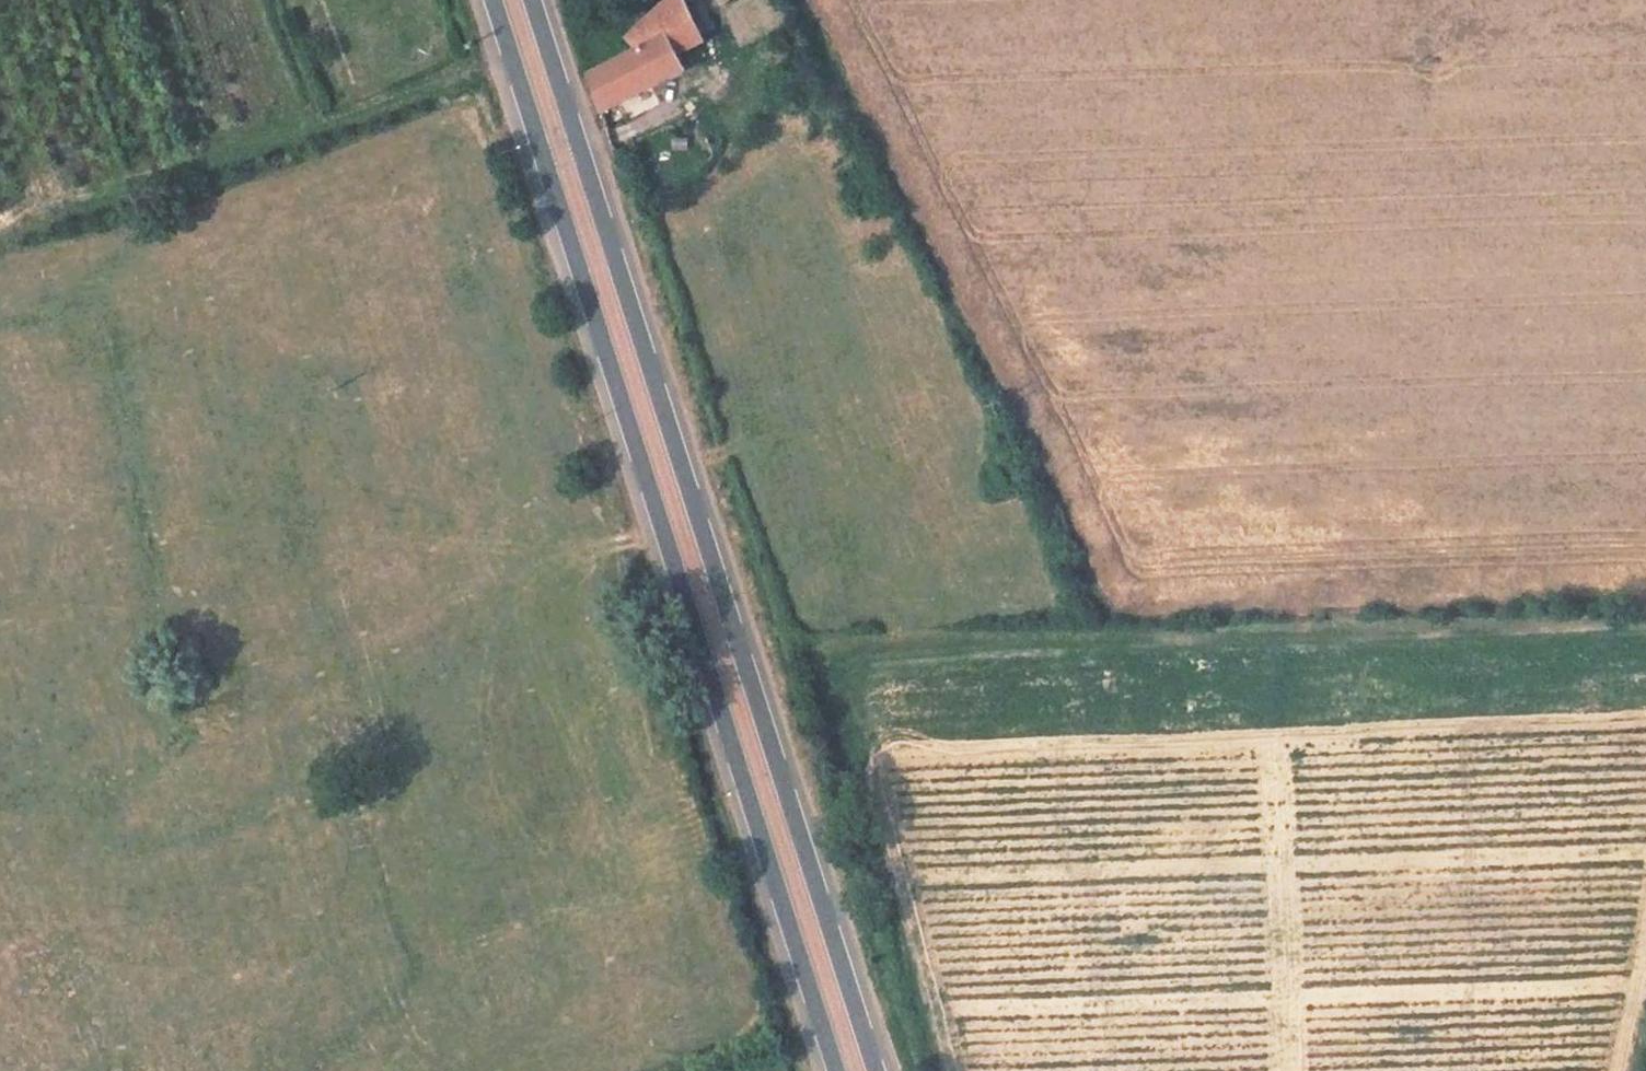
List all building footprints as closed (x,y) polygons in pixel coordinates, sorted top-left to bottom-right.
[(598,108),(683,71),(674,47),(702,35),(687,0),(666,0),(632,33),(637,51),(594,67),(587,75),(598,108)]
